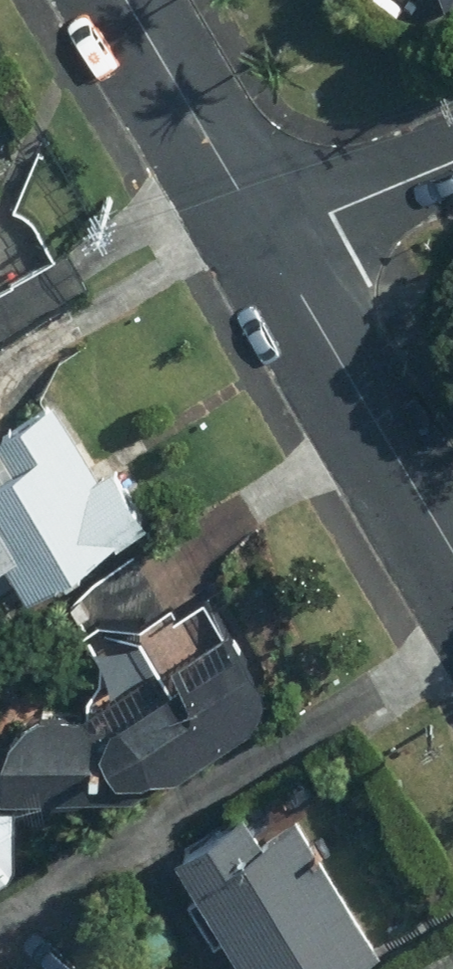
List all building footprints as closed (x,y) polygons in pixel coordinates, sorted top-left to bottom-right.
[(423,35),(452,21),(452,0),(407,0),(423,35)] [(0,433),(0,560),(21,547),(41,582),(149,519),(116,464),(106,470),(63,397),(0,433)] [(142,786),(183,764),(275,712),(277,668),(239,607),(203,627),(191,607),(109,653),(128,686),(101,698),(27,694),(17,778),(142,786)] [(27,861),(29,791),(0,791),(0,877),(27,861)] [(308,817),(271,840),(252,809),(190,846),(264,968),(366,968),(390,954),(308,817)] [(101,968),(128,968),(116,955),(101,968)]
